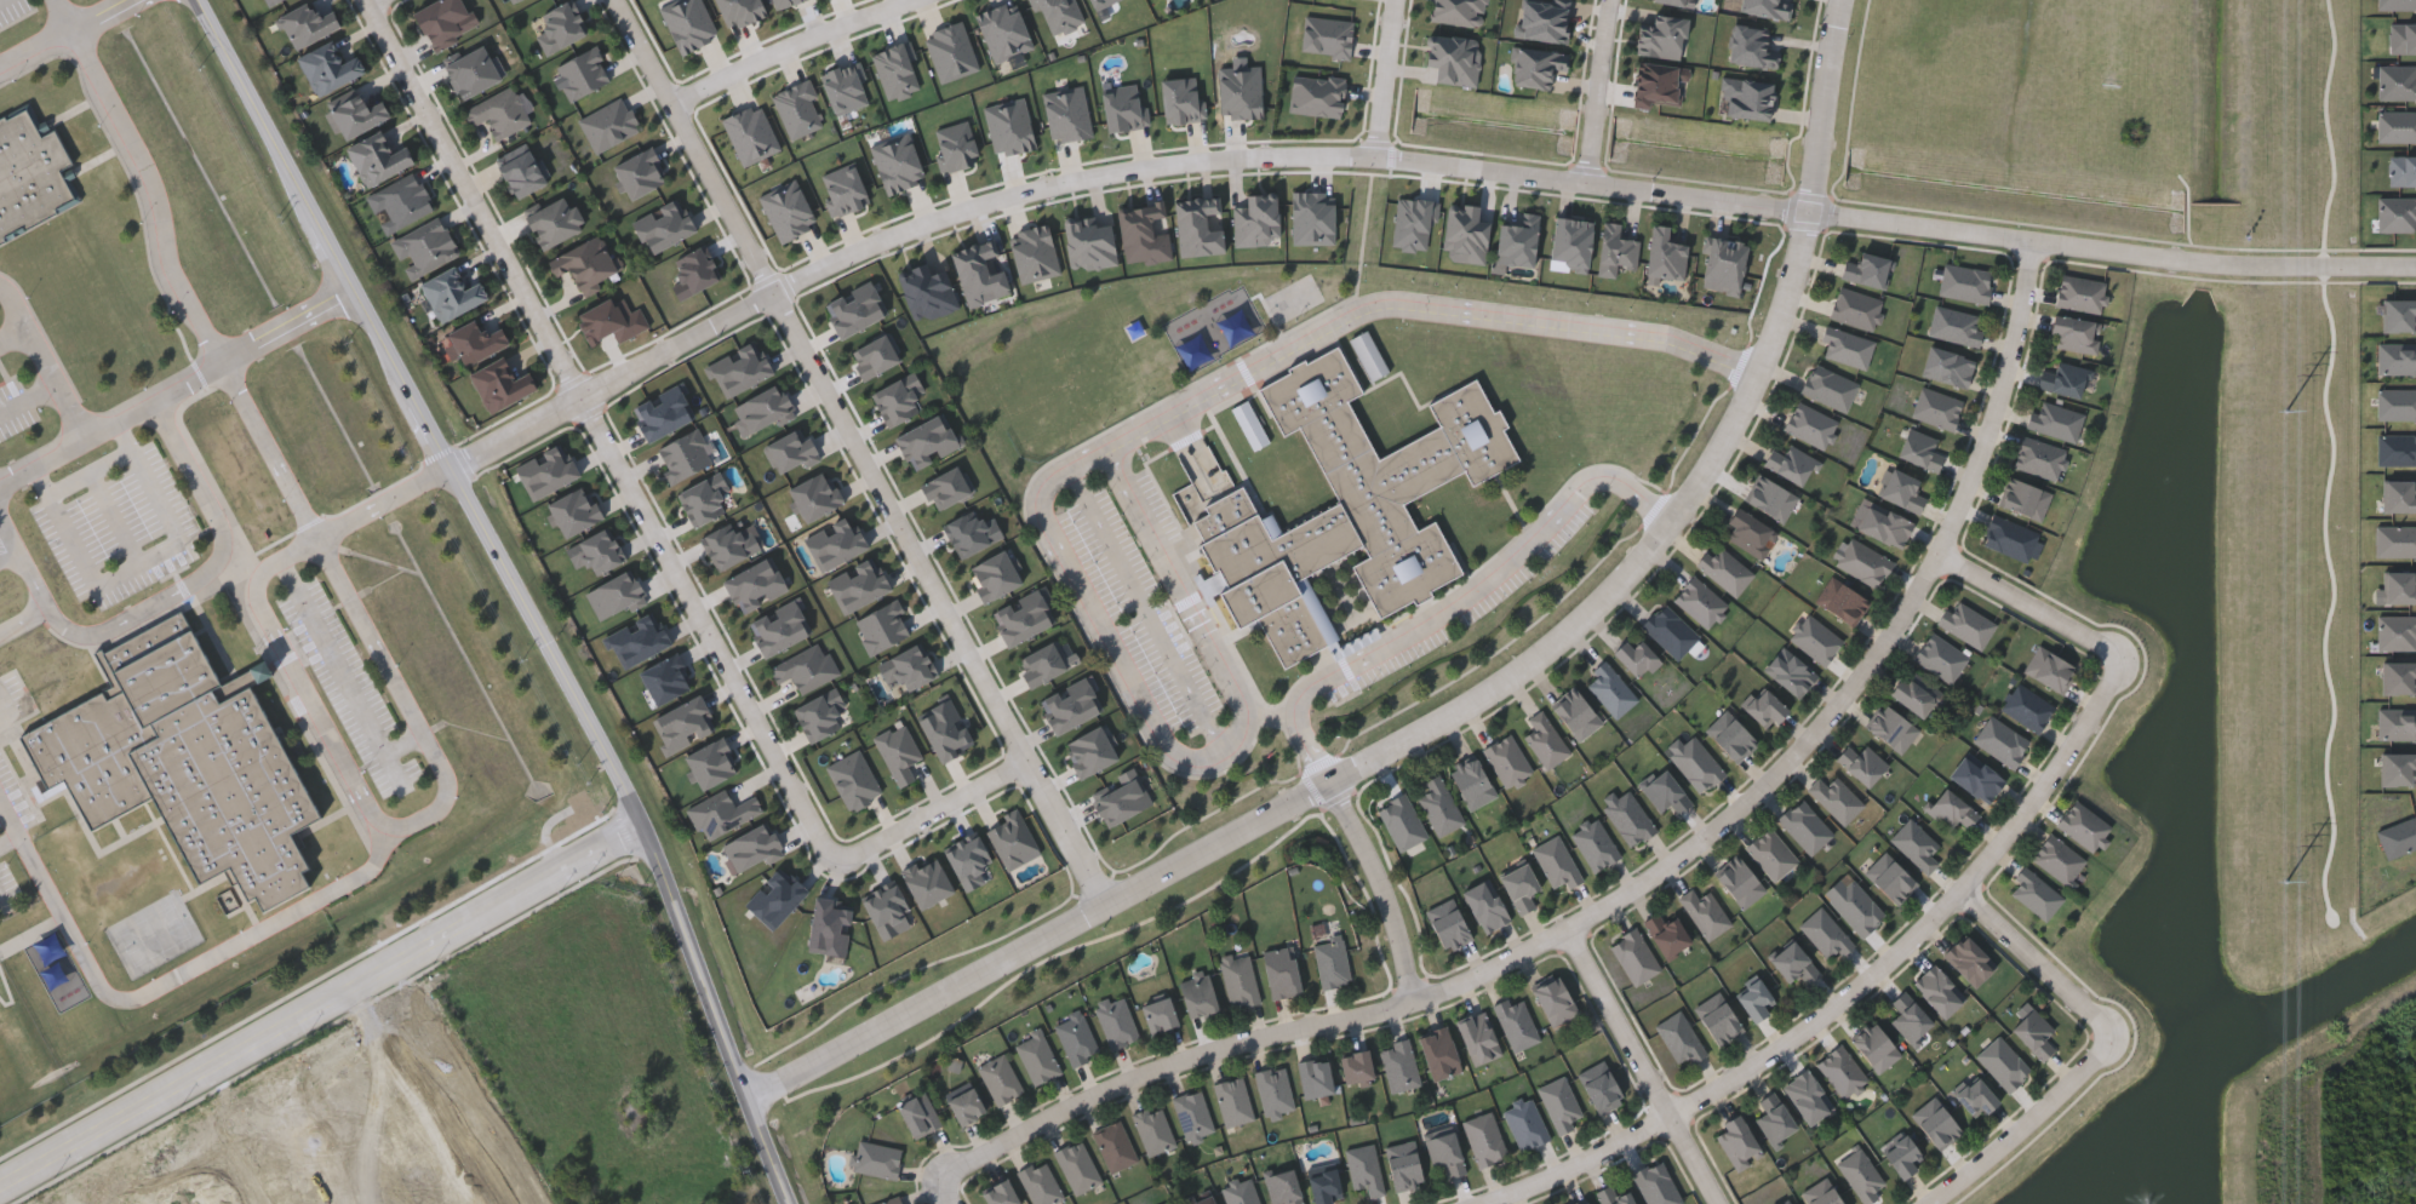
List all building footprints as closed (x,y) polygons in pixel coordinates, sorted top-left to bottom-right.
[(268,10),(290,0),(263,0),(268,10)] [(279,15),(309,0),(312,0),(319,13),(333,7),(342,25),(293,47),(279,15)] [(411,13),(434,0),(462,0),(476,23),(433,48),(411,13)] [(1657,8),(1695,9),(1696,0),(1657,0),(1657,8)] [(1737,12),(1739,0),(1776,0),(1790,1),(1787,18),(1737,12)] [(2377,8),(2377,0),(2415,0),(2415,8),(2377,8)] [(1765,47),(1777,48),(1775,68),(1725,62),(1731,23),(1769,28),(1765,47)] [(2388,23),(2415,23),(2415,52),(2388,52),(2388,23)] [(297,56),(333,39),(343,58),(356,52),(365,71),(315,94),(297,56)] [(443,61),(485,45),(499,80),(458,97),(443,61)] [(1632,105),(1634,62),(1688,64),(1687,81),(1678,81),(1677,107),(1632,105)] [(2378,64),(2415,64),(2415,99),(2378,99),(2378,64)] [(1768,120),(1719,115),(1723,76),(1771,80),(1768,120)] [(494,137),(487,119),(470,125),(462,105),(514,85),(529,124),(494,137)] [(344,138),(327,104),(357,90),(365,104),(379,97),(389,115),(344,138)] [(2377,110),(2415,110),(2415,142),(2377,142),(2377,110)] [(74,201),(24,114),(0,128),(0,243),(74,201)] [(361,183),(348,143),(383,131),(389,149),(406,143),(413,165),(361,183)] [(515,197),(496,161),(528,144),(548,180),(515,197)] [(2389,155),(2415,155),(2415,185),(2389,185),(2389,155)] [(376,212),(366,196),(414,170),(434,207),(387,234),(379,220),(389,216),(384,207),(376,212)] [(584,228),(540,247),(525,213),(569,193),(584,228)] [(2377,196),(2415,196),(2415,231),(2377,231),(2377,196)] [(1530,266),(1493,262),(1498,222),(1517,224),(1518,211),(1536,213),(1530,266)] [(391,239),(441,216),(458,254),(410,276),(402,260),(401,262),(391,239)] [(1592,220),(1585,266),(1547,262),(1553,216),(1592,220)] [(1638,239),(1634,268),(1615,265),(1614,276),(1595,274),(1602,220),(1620,223),(1618,236),(1638,239)] [(546,257),(601,233),(618,269),(597,277),(601,287),(583,296),(569,265),(554,273),(546,257)] [(1707,251),(1708,241),(1748,248),(1747,257),(1707,251)] [(1850,281),(1857,251),(1889,258),(1882,288),(1850,281)] [(419,282),(454,263),(465,283),(479,277),(488,296),(440,321),(419,282)] [(1986,304),(1937,296),(1943,264),(1991,273),(1986,304)] [(2055,305),(2060,275),(2106,282),(2101,313),(2055,305)] [(1872,331),(1828,317),(1838,287),(1882,300),(1872,331)] [(612,329),(590,342),(576,315),(620,291),(630,310),(639,305),(649,325),(619,342),(612,329)] [(1976,345),(1928,337),(1934,306),(1982,315),(1976,345)] [(2056,334),(2049,333),(2051,314),(2100,321),(2095,354),(2054,348),(2056,334)] [(509,342),(464,365),(446,331),(477,315),(486,331),(499,323),(509,342)] [(1866,369),(1819,356),(1827,327),(1874,342),(1866,369)] [(1391,377),(1372,333),(1353,341),(1373,385),(1391,377)] [(1378,458),(1439,426),(1427,403),(1476,378),(1493,411),(1499,407),(1508,425),(1502,429),(1519,461),(1473,486),(1466,471),(1405,503),(1419,529),(1435,521),(1461,573),(1430,590),(1432,595),(1416,603),(1413,598),(1380,615),(1352,563),(1369,555),(1363,545),(1304,577),(1336,641),(1284,667),(1258,615),(1237,626),(1195,546),(1203,541),(1192,521),(1207,512),(1203,506),(1243,486),(1260,517),(1271,511),(1281,529),(1336,500),(1298,428),(1283,435),(1259,388),(1339,346),(1363,392),(1347,401),(1378,458)] [(1966,388),(1919,377),(1926,346),(1974,357),(1966,388)] [(514,377),(527,369),(537,389),(488,412),(469,372),(504,355),(514,377)] [(2085,368),(2078,399),(2036,388),(2043,362),(2054,366),(2056,361),(2085,368)] [(1811,365),(1857,383),(1845,412),(1799,395),(1811,365)] [(1952,431),(1910,418),(1919,388),(1962,401),(1952,431)] [(2083,415),(2073,443),(2027,428),(2037,399),(2083,415)] [(1824,451),(1782,430),(1797,401),(1838,422),(1824,451)] [(1256,455),(1272,447),(1250,405),(1235,412),(1256,455)] [(1942,455),(1936,472),(1896,458),(1907,428),(1937,438),(1933,451),(1942,455)] [(2011,466),(2022,436),(2066,451),(2055,481),(2011,466)] [(1762,469),(1771,441),(1815,455),(1805,485),(1762,469)] [(1917,515),(1877,495),(1890,468),(1919,481),(1913,492),(1925,497),(1917,515)] [(1784,522),(1744,501),(1757,475),(1797,495),(1784,522)] [(2050,491),(2043,521),(1998,509),(2005,478),(2050,491)] [(1913,524),(1900,550),(1856,528),(1870,501),(1913,524)] [(1721,533),(1737,508),(1776,533),(1759,558),(1721,533)] [(2037,532),(2026,562),(1980,545),(1991,515),(2037,532)] [(1893,561),(1876,589),(1834,564),(1850,537),(1893,561)] [(1753,573),(1735,597),(1695,566),(1714,543),(1753,573)] [(1728,604),(1707,629),(1671,600),(1691,575),(1728,604)] [(1870,598),(1854,626),(1814,603),(1828,577),(1870,598)] [(1936,624),(1952,598),(1996,624),(1980,649),(1936,624)] [(1641,625),(1664,603),(1699,637),(1676,660),(1641,625)] [(1843,641),(1822,666),(1787,637),(1807,612),(1843,641)] [(184,613),(108,654),(105,649),(97,654),(116,687),(23,738),(50,787),(67,781),(95,832),(156,798),(202,884),(230,868),(250,902),(257,898),(265,910),(309,887),(302,872),(311,867),(294,835),(321,820),(253,687),(219,704),(213,692),(222,687),(184,613)] [(1968,655),(1951,683),(1912,659),(1929,631),(1968,655)] [(1630,646),(1638,638),(1659,659),(1638,680),(1610,653),(1624,640),(1630,646)] [(2061,694),(2022,671),(2038,644),(2077,669),(2061,694)] [(1762,669),(1781,646),(1816,675),(1798,698),(1762,669)] [(1637,699),(1615,718),(1582,682),(1605,663),(1637,699)] [(1928,722),(1888,693),(1900,676),(1906,680),(1912,671),(1947,695),(1928,722)] [(2034,734),(1999,706),(2019,681),(2054,709),(2034,734)] [(1787,710),(1767,730),(1742,706),(1763,686),(1787,710)] [(1550,709),(1571,688),(1602,722),(1579,741),(1550,709)] [(1918,729),(1901,753),(1865,728),(1883,704),(1918,729)] [(1569,753),(1544,770),(1523,736),(1534,729),(1527,718),(1540,710),(1569,753)] [(1757,743),(1736,763),(1704,730),(1724,710),(1757,743)] [(2014,767),(1971,744),(1987,716),(2029,739),(2014,767)] [(1666,750),(1691,730),(1724,774),(1699,793),(1666,750)] [(1482,749),(1510,733),(1532,774),(1504,789),(1482,749)] [(1865,787),(1836,758),(1847,746),(1854,753),(1865,743),(1888,766),(1865,787)] [(1947,775),(1966,751),(2004,781),(1986,804),(1947,775)] [(1495,797),(1469,812),(1448,770),(1473,757),(1495,797)] [(1678,815),(1668,805),(1661,813),(1639,790),(1661,769),(1693,802),(1678,815)] [(1427,791),(1424,781),(1441,774),(1461,826),(1433,837),(1418,796),(1427,791)] [(1863,804),(1843,826),(1807,789),(1817,778),(1826,785),(1836,776),(1863,804)] [(1950,830),(1923,810),(1942,786),(1979,813),(1968,827),(1958,819),(1950,830)] [(1628,848),(1602,807),(1628,790),(1655,831),(1628,848)] [(1398,852),(1375,808),(1403,793),(1426,836),(1398,852)] [(1833,835),(1809,855),(1776,819),(1799,798),(1833,835)] [(2091,853),(2055,825),(2074,799),(2111,827),(2091,853)] [(1592,872),(1569,833),(1596,816),(1619,856),(1592,872)] [(1925,876),(1889,838),(1910,818),(1937,847),(1929,855),(1937,864),(1925,876)] [(1745,847),(1770,827),(1797,864),(1771,882),(1745,847)] [(2085,861),(2066,887),(2029,859),(2050,833),(2085,861)] [(1565,882),(1548,888),(1534,847),(1561,837),(1578,883),(1567,887),(1565,882)] [(1917,885),(1896,907),(1862,873),(1884,852),(1917,885)] [(1740,911),(1713,875),(1736,856),(1764,891),(1740,911)] [(1515,915),(1499,875),(1527,864),(1536,890),(1528,894),(1534,907),(1515,915)] [(2006,890),(2026,867),(2063,899),(2044,922),(2006,890)] [(1508,921),(1483,934),(1461,891),(1487,878),(1508,921)] [(1828,902),(1851,881),(1885,917),(1862,939),(1828,902)] [(1677,900),(1690,890),(1696,899),(1707,891),(1730,925),(1707,942),(1677,900)] [(1425,910),(1453,898),(1471,940),(1443,952),(1425,910)] [(1799,923),(1824,907),(1851,948),(1826,964),(1799,923)] [(1672,916),(1690,942),(1666,961),(1641,924),(1656,912),(1664,922),(1672,916)] [(1608,944),(1636,928),(1659,970),(1631,986),(1608,944)] [(1996,967),(1974,987),(1942,956),(1963,935),(1996,967)] [(1312,942),(1341,938),(1350,982),(1321,988),(1312,942)] [(1787,982),(1768,961),(1791,941),(1820,974),(1807,985),(1797,974),(1787,982)] [(1261,952),(1289,946),(1299,993),(1271,999),(1261,952)] [(1219,959),(1248,953),(1259,1003),(1229,1009),(1219,959)] [(1911,982),(1933,964),(1964,1001),(1942,1020),(1911,982)] [(1179,977),(1208,971),(1215,1014),(1186,1019),(1179,977)] [(1532,988),(1557,976),(1576,1013),(1550,1026),(1532,988)] [(1733,994),(1758,979),(1776,1007),(1751,1022),(1733,994)] [(1742,1031),(1718,1047),(1693,1009),(1717,992),(1742,1031)] [(1890,1004),(1902,992),(1931,1024),(1911,1044),(1889,1022),(1899,1013),(1890,1004)] [(1492,1007),(1519,994),(1539,1040),(1512,1053),(1492,1007)] [(1109,1050),(1094,1005),(1122,996),(1138,1040),(1109,1050)] [(1176,1025),(1150,1036),(1139,1007),(1167,997),(1176,1025)] [(2044,1039),(2054,1049),(2039,1062),(2010,1028),(2032,1008),(2053,1031),(2044,1039)] [(1454,1022),(1482,1010),(1500,1054),(1472,1066),(1454,1022)] [(1678,1068),(1654,1025),(1681,1010),(1704,1054),(1678,1068)] [(1071,1067),(1053,1024),(1081,1011),(1099,1055),(1071,1067)] [(1878,1074),(1849,1040),(1871,1021),(1900,1055),(1878,1074)] [(1415,1036),(1444,1026),(1460,1071),(1432,1082),(1415,1036)] [(1059,1074),(1032,1085),(1014,1042),(1041,1031),(1059,1074)] [(1975,1056),(1998,1036),(2031,1073),(2006,1094),(1975,1056)] [(1409,1040),(1418,1085),(1389,1091),(1380,1045),(1409,1040)] [(1839,1100),(1816,1061),(1843,1044),(1867,1083),(1839,1100)] [(1338,1055),(1367,1050),(1372,1079),(1342,1084),(1338,1055)] [(996,1105),(977,1067),(1003,1054),(1023,1091),(996,1105)] [(1328,1096),(1300,1096),(1300,1060),(1328,1060),(1328,1096)] [(1596,1114),(1578,1072),(1603,1060),(1622,1102),(1596,1114)] [(1254,1072),(1283,1066),(1293,1110),(1264,1116),(1254,1072)] [(1808,1125),(1780,1087),(1805,1068),(1832,1108),(1808,1125)] [(1253,1119),(1225,1126),(1213,1084),(1242,1077),(1253,1119)] [(1570,1120),(1573,1129),(1557,1135),(1538,1088),(1564,1077),(1580,1117),(1570,1120)] [(1971,1120),(1953,1093),(1979,1077),(1997,1105),(1971,1120)] [(960,1125),(945,1101),(971,1087),(985,1111),(960,1125)] [(1172,1097),(1201,1089),(1213,1131),(1185,1140),(1172,1097)] [(940,1124),(912,1139),(894,1106),(923,1090),(940,1124)] [(1757,1101),(1773,1091),(1796,1129),(1770,1145),(1754,1118),(1764,1112),(1757,1101)] [(1548,1139),(1521,1152),(1501,1111),(1528,1096),(1548,1139)] [(1960,1133),(1937,1151),(1910,1114),(1933,1096),(1960,1133)] [(1130,1114),(1158,1103),(1175,1145),(1147,1157),(1130,1114)] [(1489,1111),(1507,1156),(1478,1168),(1461,1122),(1489,1111)] [(1724,1130),(1721,1124),(1737,1113),(1762,1154),(1736,1170),(1714,1135),(1724,1130)] [(1090,1135),(1117,1120),(1138,1159),(1111,1174),(1090,1135)] [(1464,1173),(1448,1177),(1444,1165),(1433,1169),(1424,1140),(1452,1131),(1464,1173)] [(1923,1162),(1899,1179),(1880,1151),(1906,1135),(1923,1162)] [(1053,1152),(1081,1140),(1100,1182),(1072,1194),(1053,1152)] [(1392,1191),(1384,1146),(1413,1140),(1421,1186),(1392,1191)] [(897,1177),(852,1173),(857,1142),(900,1147),(897,1177)] [(1351,1188),(1344,1149),(1373,1145),(1382,1194),(1367,1197),(1364,1186),(1351,1188)] [(1834,1164),(1859,1147),(1887,1187),(1862,1203),(1834,1164)] [(1063,1200),(1053,1203),(1031,1203),(1018,1170),(1046,1158),(1063,1200)] [(1681,1203),(1678,1203),(1646,1203),(1631,1173),(1660,1159),(1681,1203)] [(1292,1168),(1301,1203),(1285,1203),(1284,1203),(1278,1203),(1271,1203),(1263,1175),(1292,1168)] [(1340,1200),(1318,1203),(1311,1203),(1306,1173),(1335,1168),(1340,1200)] [(1249,1176),(1258,1203),(1226,1203),(1220,1186),(1249,1176)] [(1826,1177),(1842,1203),(1808,1203),(1800,1192),(1826,1177)] [(1006,1179),(1019,1203),(987,1203),(980,1192),(1006,1179)] [(1627,1188),(1634,1203),(1600,1203),(1595,1191),(1611,1183),(1615,1193),(1627,1188)] [(1207,1189),(1213,1203),(1179,1203),(1207,1189)]
